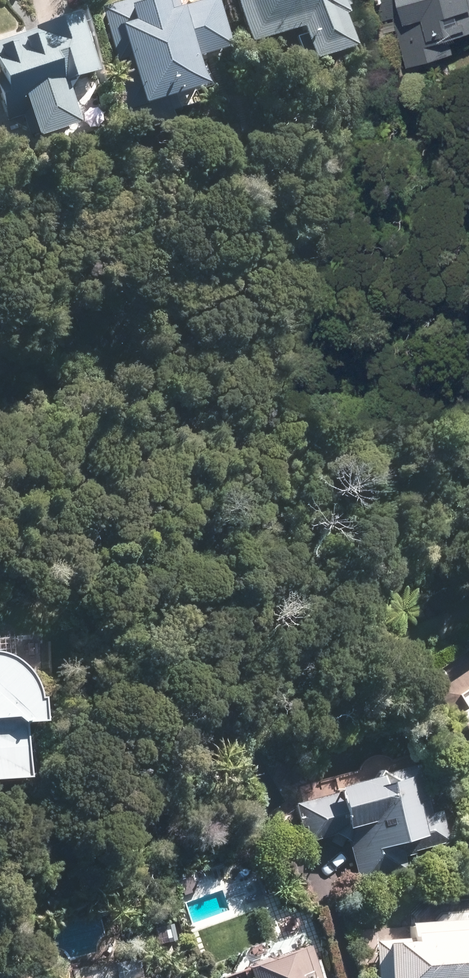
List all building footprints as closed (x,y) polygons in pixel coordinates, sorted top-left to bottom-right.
[(107,8),(119,50),(130,47),(145,95),(204,78),(196,51),(225,42),(213,1),(177,12),(173,0),(132,0),(107,8)] [(253,34),(306,18),(317,54),(351,44),(338,0),(243,0),(253,34)] [(399,12),(407,10),(422,58),(468,44),(468,0),(395,0),(399,12)] [(0,39),(0,73),(13,114),(30,108),(37,130),(76,118),(63,76),(93,67),(77,15),(0,39)] [(0,660),(0,774),(29,771),(22,715),(29,714),(22,657),(0,660)] [(455,737),(468,759),(468,728),(455,737)] [(344,793),(302,804),(311,836),(350,825),(364,875),(406,864),(402,849),(445,837),(438,814),(428,817),(415,768),(343,787),(344,793)] [(381,942),(384,977),(468,977),(468,922),(420,926),(421,938),(381,942)] [(308,949),(255,967),(259,977),(318,977),(308,949)]
